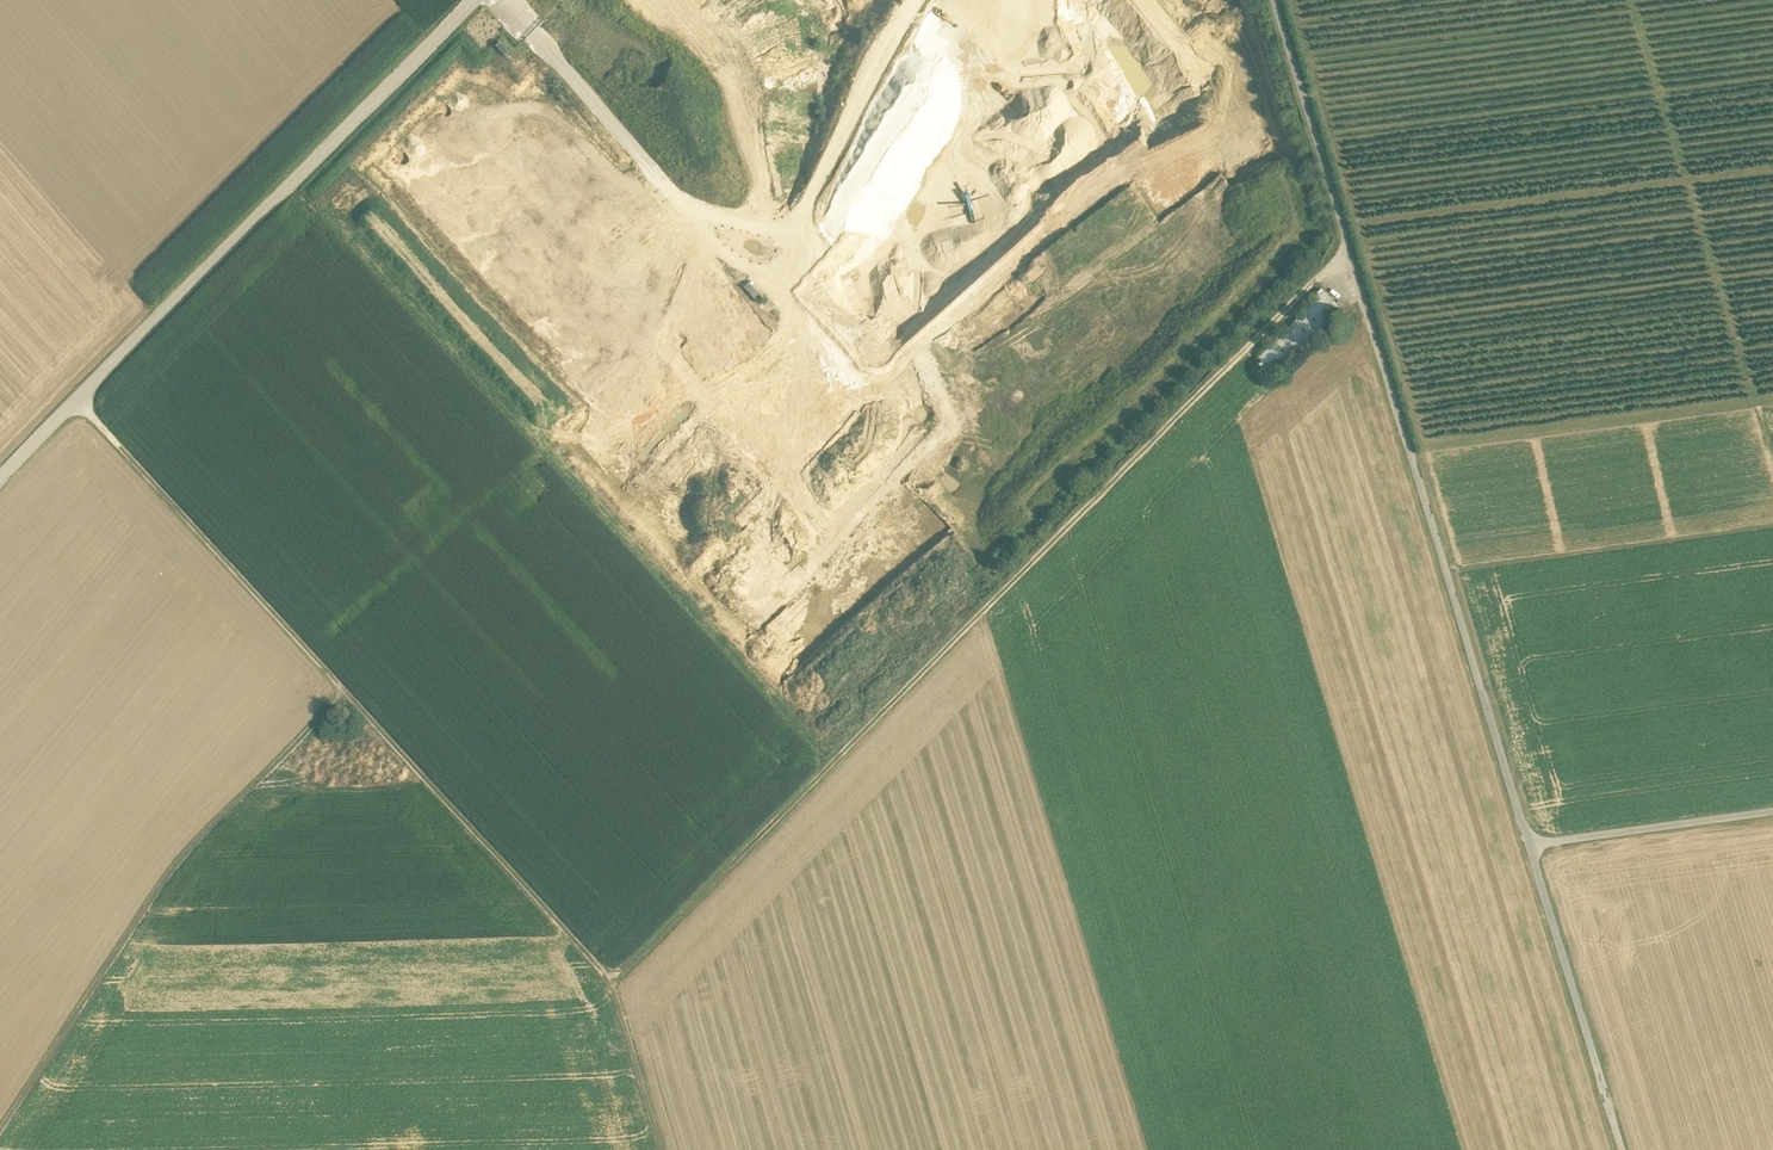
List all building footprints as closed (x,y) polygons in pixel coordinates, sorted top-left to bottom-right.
[(496,47),(505,57),(509,54),(500,43),(496,47)] [(1259,362),(1279,381),(1345,312),(1325,293),(1259,362)]
